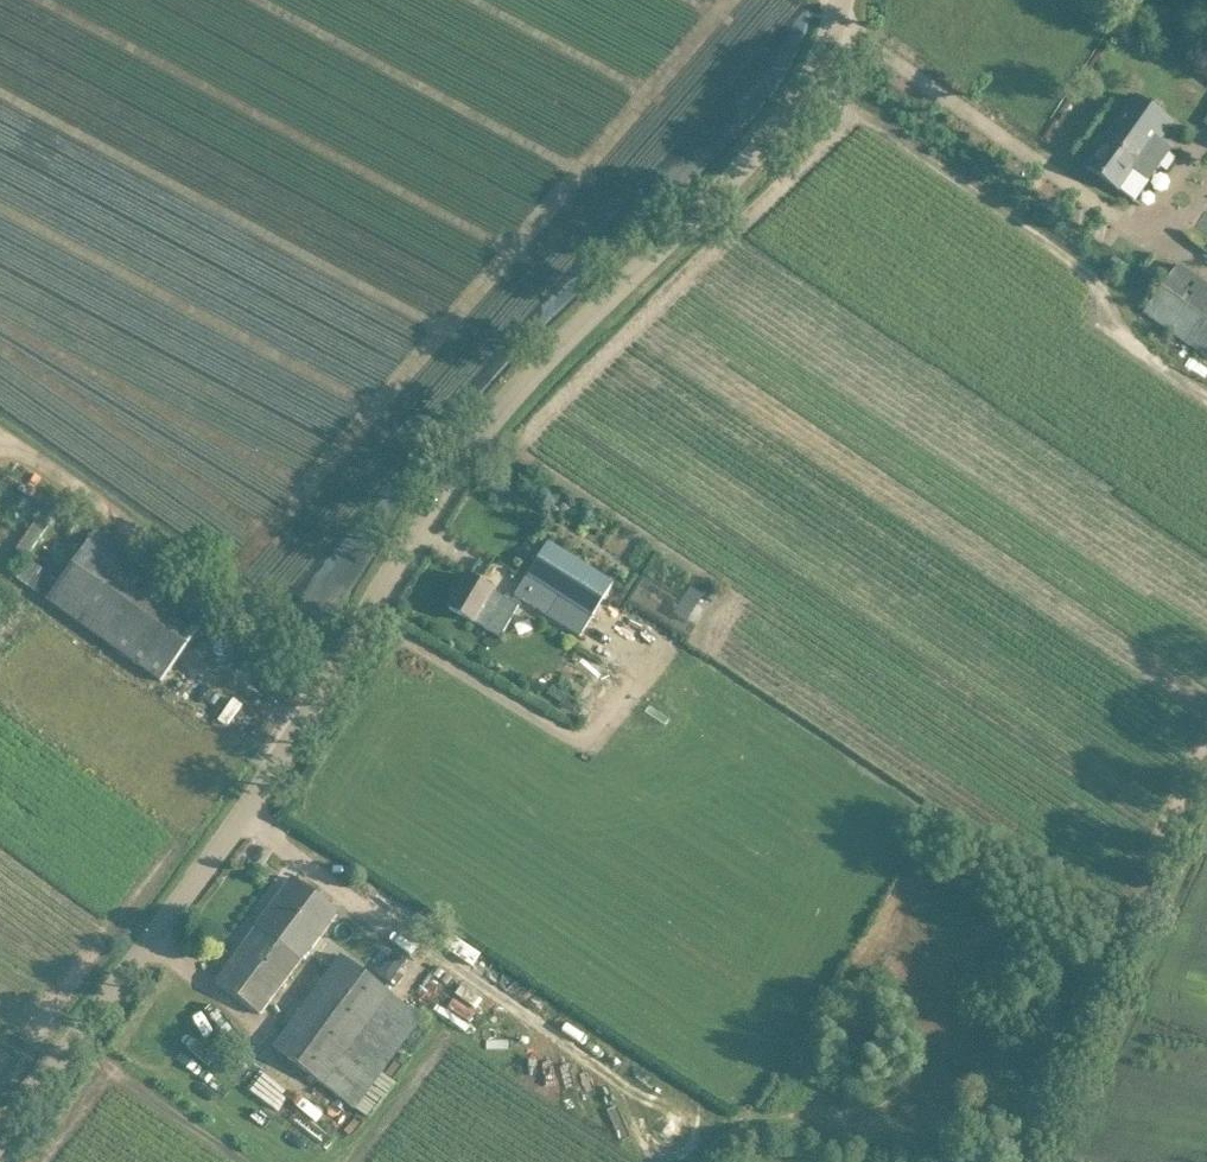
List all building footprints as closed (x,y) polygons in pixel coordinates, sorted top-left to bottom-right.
[(1185,7),(1179,17),(1197,27),(1203,18),(1185,7)] [(1134,97),(1085,167),(1104,180),(1133,201),(1169,151),(1171,148),(1159,140),(1171,123),(1134,97)] [(1178,265),(1144,313),(1206,359),(1206,286),(1178,265)] [(30,563),(18,579),(32,589),(162,682),(212,613),(96,531),(66,573),(58,583),(53,591),(40,581),(45,573),(30,563)] [(612,582),(569,554),(549,542),(515,596),(579,636),(612,582)] [(499,637),(517,605),(493,591),(488,589),(468,576),(449,609),(494,635),(494,634),(499,637)] [(688,622),(704,597),(691,589),(675,614),(688,622)] [(601,661),(571,709),(582,716),(612,669),(601,661)] [(336,912),(320,899),(301,885),(287,904),(278,897),(215,981),(234,995),(260,1014),(336,912)] [(273,1048),(354,1109),(422,1018),(339,957),(273,1048)] [(380,969),(376,975),(388,984),(397,973),(390,967),(380,969)] [(168,1051),(165,1061),(192,1070),(195,1059),(168,1051)]
